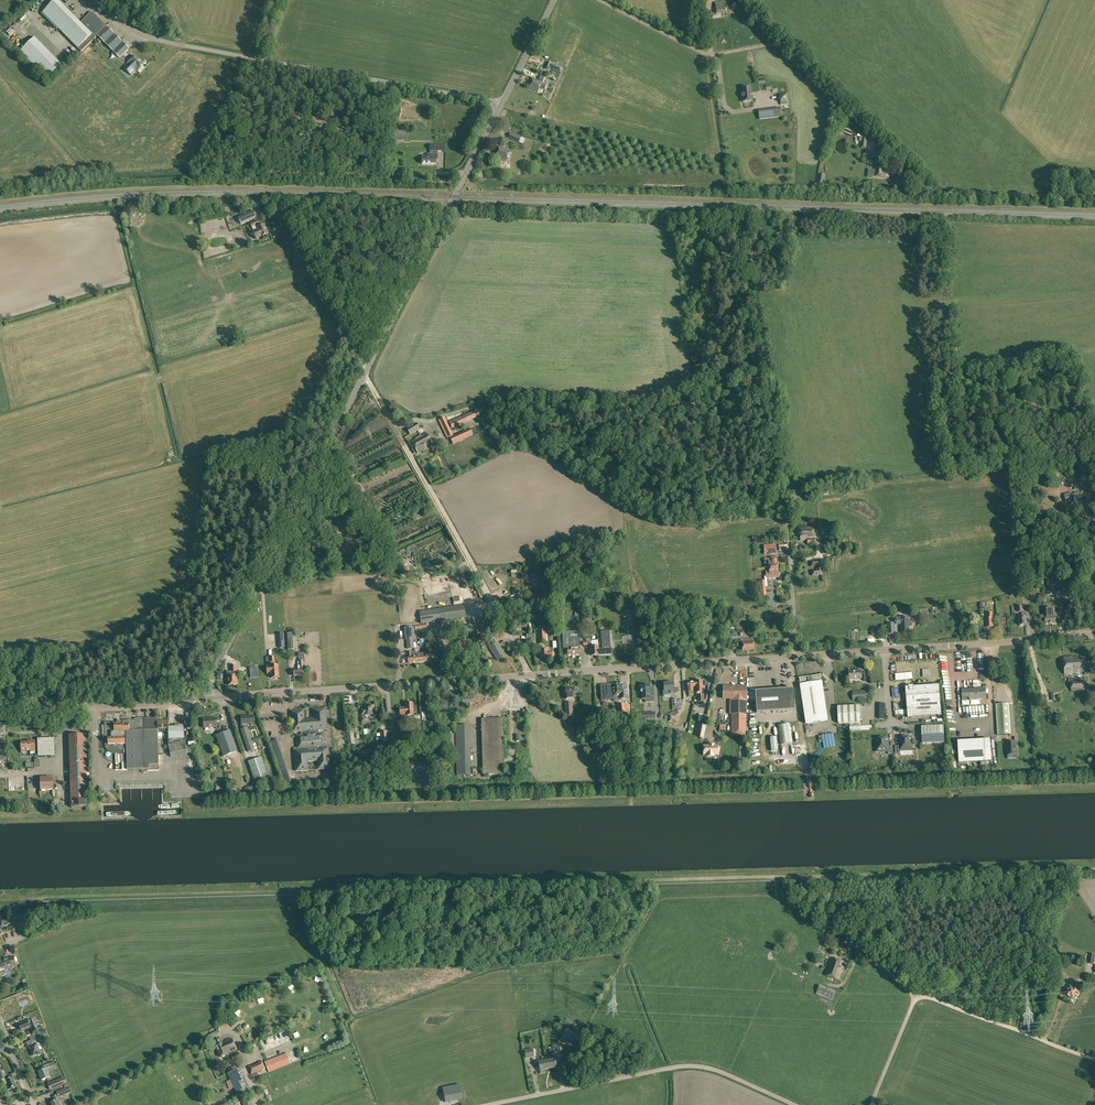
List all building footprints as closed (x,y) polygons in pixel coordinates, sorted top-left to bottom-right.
[(95,36),(106,26),(93,12),(90,12),(80,22),(58,0),(55,0),(42,13),(81,52),(96,37),(95,36)] [(715,3),(716,13),(725,12),(724,1),(715,3)] [(129,49),(107,26),(97,36),(120,58),(129,49)] [(20,52),(47,79),(61,65),(34,38),(20,52)] [(144,65),(134,56),(128,62),(136,70),(137,71),(144,65)] [(550,68),(561,72),(563,67),(552,63),(547,61),(544,68),(549,70),(550,68)] [(136,70),(128,62),(121,69),(129,76),(136,70)] [(529,88),(538,92),(542,83),(534,79),(529,88)] [(741,88),(743,102),(752,101),(750,87),(741,88)] [(781,105),(788,104),(787,93),(779,94),(781,105)] [(758,112),(759,119),(781,116),(780,109),(758,112)] [(392,138),(398,139),(398,136),(406,137),(407,132),(403,132),(403,131),(393,130),(392,138)] [(508,138),(519,143),(521,137),(511,133),(508,138)] [(858,148),(866,150),(868,138),(860,136),(858,148)] [(495,157),(506,161),(510,151),(499,146),(495,157)] [(422,164),(436,164),(436,160),(438,160),(438,154),(431,154),(431,156),(422,155),(422,164)] [(894,164),(887,163),(887,170),(885,170),(885,172),(886,172),(886,173),(893,174),(894,164)] [(885,172),(885,170),(885,169),(875,167),(874,177),(884,178),(885,172)] [(816,183),(823,185),(825,176),(818,174),(816,183)] [(240,219),(242,224),(250,221),(248,215),(240,219)] [(253,232),(256,239),(268,234),(264,224),(258,227),(258,225),(260,225),(258,220),(250,223),(252,228),(252,227),(254,231),(253,232)] [(696,378),(697,383),(716,380),(714,367),(706,368),(708,376),(696,378)] [(448,423),(451,429),(479,416),(476,410),(448,423)] [(439,420),(447,438),(453,435),(444,417),(439,420)] [(407,428),(410,435),(420,429),(417,423),(407,428)] [(504,427),(499,430),(506,438),(504,440),(507,444),(514,439),(511,435),(510,436),(504,427)] [(450,438),(452,444),(473,435),(470,429),(450,438)] [(412,441),(418,453),(427,448),(425,446),(432,442),(427,433),(412,441)] [(1075,490),(1081,489),(1080,482),(1073,484),(1075,490)] [(788,492),(789,501),(805,500),(804,490),(788,492)] [(1073,496),(1072,492),(1064,494),(1066,503),(1074,501),(1074,498),(1077,498),(1078,504),(1084,502),(1081,492),(1076,493),(1076,495),(1073,496)] [(807,541),(808,545),(814,544),(814,540),(813,527),(806,527),(806,526),(799,527),(800,541),(807,541)] [(819,528),(820,535),(834,534),(833,526),(819,528)] [(775,544),(767,545),(768,554),(775,553),(775,544)] [(771,558),(764,559),(765,564),(768,563),(769,567),(778,566),(777,556),(771,556),(771,558)] [(812,570),(813,576),(822,575),(820,560),(811,561),(812,567),(817,566),(817,570),(812,570)] [(759,581),(761,593),(766,593),(765,587),(767,586),(766,579),(779,578),(778,573),(778,566),(769,567),(769,571),(765,572),(765,576),(764,576),(765,580),(763,580),(759,581)] [(532,584),(532,587),(540,586),(539,576),(534,577),(534,576),(529,576),(529,579),(527,580),(527,584),(532,584)] [(1046,596),(1054,596),(1055,588),(1060,588),(1060,579),(1047,579),(1046,596)] [(1045,604),(1046,624),(1055,624),(1054,603),(1045,604)] [(419,611),(421,624),(465,618),(464,605),(419,611)] [(1023,626),(1023,625),(1027,625),(1026,616),(1026,613),(1022,613),(1022,617),(1019,617),(1019,625),(1020,625),(1020,626),(1023,626)] [(910,622),(908,622),(908,617),(895,618),(895,623),(895,625),(902,625),(902,632),(909,632),(909,627),(911,627),(912,626),(912,624),(910,622)] [(895,625),(895,623),(888,623),(887,623),(888,629),(888,634),(896,634),(895,625)] [(473,625),(458,627),(459,636),(475,634),(473,625)] [(545,625),(538,626),(539,644),(543,643),(543,637),(546,637),(545,625)] [(600,651),(600,655),(611,654),(612,653),(612,649),(610,648),(608,648),(607,645),(607,643),(611,643),(611,639),(610,639),(610,629),(604,630),(604,641),(602,641),(603,651),(600,651)] [(414,630),(404,631),(405,639),(406,639),(407,649),(414,648),(413,639),(414,639),(414,630)] [(572,656),(573,657),(575,657),(575,656),(575,655),(580,655),(579,631),(562,632),(563,649),(567,649),(567,655),(572,655),(572,656)] [(742,644),(743,651),(753,650),(753,644),(752,639),(742,639),(742,644)] [(465,641),(457,641),(458,649),(466,648),(465,641)] [(591,651),(591,656),(599,655),(600,655),(600,651),(603,651),(602,641),(601,641),(601,649),(598,649),(598,646),(598,641),(589,641),(589,651),(591,651)] [(490,646),(489,647),(493,653),(493,652),(498,660),(504,657),(500,649),(497,642),(497,643),(490,646)] [(545,660),(546,661),(547,660),(547,659),(547,658),(549,658),(551,658),(553,657),(554,656),(554,654),(553,653),(552,652),(551,651),(548,651),(548,650),(544,650),(544,647),(540,647),(540,659),(544,659),(545,660)] [(407,652),(408,663),(418,662),(417,653),(416,653),(416,651),(407,652)] [(417,653),(418,662),(430,662),(429,653),(417,653)] [(1064,658),(1065,674),(1073,673),(1086,672),(1084,657),(1072,658),(1072,657),(1064,658)] [(298,670),(294,670),(294,677),(303,676),(303,673),(305,673),(304,660),(299,660),(298,660),(299,662),(298,662),(298,665),(298,670)] [(947,660),(940,663),(944,672),(950,670),(947,660)] [(227,671),(228,685),(238,684),(237,675),(237,672),(236,665),(230,665),(231,670),(227,671)] [(275,678),(275,679),(278,679),(278,678),(279,678),(278,665),(271,665),(271,666),(267,667),(267,674),(271,674),(271,678),(275,678)] [(258,667),(253,667),(253,671),(250,671),(250,678),(259,678),(258,667)] [(849,672),(850,679),(862,678),(862,671),(849,672)] [(922,672),(923,682),(929,682),(928,678),(932,678),(932,671),(925,671),(925,672),(922,672)] [(949,673),(944,676),(946,679),(943,681),(947,687),(950,685),(948,682),(953,679),(949,673)] [(799,685),(805,724),(827,721),(821,682),(820,675),(821,675),(798,678),(798,679),(799,678),(800,685),(799,685)] [(1071,689),(1071,691),(1085,691),(1085,688),(1085,682),(1085,679),(1071,680),(1071,682),(1071,683),(1071,689)] [(695,681),(695,682),(695,688),(696,692),(703,692),(702,681),(695,681)] [(670,692),(670,693),(674,693),(673,683),(663,684),(664,691),(665,691),(665,692),(670,692)] [(625,684),(600,685),(601,700),(613,700),(614,701),(622,700),(622,699),(627,699),(627,691),(629,691),(629,685),(625,685),(625,684)] [(645,698),(645,703),(654,702),(653,696),(650,696),(650,685),(639,686),(640,693),(641,693),(642,699),(645,698)] [(906,688),(908,717),(941,715),(939,685),(913,687),(913,686),(909,686),(909,687),(906,688)] [(565,688),(566,699),(571,698),(573,698),(573,695),(574,695),(574,694),(578,693),(578,687),(574,688),(565,688)] [(723,699),(746,699),(746,687),(723,687),(723,699)] [(962,690),(963,700),(971,700),(971,699),(986,698),(985,687),(980,687),(980,689),(962,690)] [(794,697),(793,688),(782,689),(755,691),(756,713),(795,710),(794,697)] [(852,691),(853,701),(869,700),(869,690),(852,691)] [(462,697),(463,705),(469,704),(469,703),(474,702),(474,696),(462,697)] [(565,703),(566,717),(573,716),(572,702),(565,703)] [(406,708),(399,708),(400,714),(404,714),(404,716),(407,716),(414,715),(413,703),(406,703),(406,708)] [(1010,735),(1011,735),(1009,703),(996,704),(997,735),(998,735),(1010,735)] [(618,704),(618,713),(628,713),(628,704),(618,704)] [(361,718),(361,722),(367,722),(367,717),(366,717),(365,715),(372,715),(372,710),(374,710),(373,706),(365,706),(365,709),(361,709),(362,718),(361,718)] [(838,707),(839,724),(861,722),(860,706),(838,707)] [(303,711),(292,712),(293,732),(301,731),(301,735),(297,735),(297,748),(305,748),(305,749),(293,750),(295,772),(309,771),(308,762),(317,761),(317,770),(330,769),(329,747),(325,747),(323,733),(318,733),(318,730),(326,729),(325,709),(314,710),(314,719),(303,720),(303,711)] [(732,736),(745,736),(745,710),(741,710),(732,710),(732,731),(732,736)] [(428,724),(429,729),(434,728),(433,723),(432,723),(432,720),(429,721),(429,719),(433,718),(432,712),(425,712),(421,713),(422,723),(426,723),(429,723),(428,724)] [(706,716),(699,714),(697,722),(704,723),(706,716)] [(251,723),(251,725),(254,725),(253,715),(241,716),(242,724),(251,723)] [(665,724),(668,724),(668,722),(673,722),(673,716),(665,715),(664,722),(665,722),(665,724)] [(412,728),(412,734),(416,734),(422,733),(422,728),(421,719),(420,719),(420,716),(414,716),(415,728),(412,728)] [(147,748),(158,746),(158,733),(163,733),(163,732),(169,731),(169,727),(167,727),(167,722),(158,722),(157,718),(144,719),(147,748)] [(203,719),(204,728),(217,727),(217,718),(203,719)] [(481,719),(483,775),(505,774),(503,718),(481,719)] [(142,771),(144,772),(146,772),(148,771),(159,770),(159,765),(158,746),(147,748),(144,719),(136,719),(135,720),(123,721),(123,723),(120,723),(120,720),(117,720),(117,723),(106,723),(105,724),(105,735),(104,736),(104,739),(105,740),(105,746),(106,749),(107,751),(110,753),(113,754),(118,754),(118,755),(123,755),(123,762),(127,762),(128,770),(142,769),(142,771)] [(785,721),(779,723),(784,741),(792,739),(789,729),(787,722),(785,722),(785,721)] [(705,726),(698,724),(695,739),(703,740),(705,726)] [(922,727),(922,743),(944,743),(944,726),(922,727)] [(169,727),(169,731),(169,740),(168,740),(168,743),(169,745),(170,748),(171,757),(187,754),(185,742),(185,739),(184,739),(183,727),(169,727)] [(241,729),(248,752),(255,750),(247,727),(241,729)] [(216,735),(223,756),(237,751),(230,730),(216,735)] [(381,737),(382,743),(388,742),(387,731),(380,732),(380,737),(381,737)] [(69,735),(71,808),(88,807),(87,776),(86,735),(69,735)] [(895,746),(896,754),(900,753),(900,750),(912,750),(911,737),(902,738),(899,739),(900,746),(895,746)] [(888,751),(889,754),(893,754),(893,746),(888,746),(888,739),(885,739),(885,738),(876,739),(877,751),(888,751)] [(38,739),(39,756),(54,755),(54,739),(38,739)] [(280,774),(284,785),(293,782),(291,778),(289,771),(278,739),(269,742),(280,774)] [(957,740),(958,762),(991,761),(990,739),(957,740)] [(21,743),(21,752),(26,752),(26,751),(31,750),(31,752),(36,752),(35,744),(35,741),(29,741),(29,742),(21,743)] [(1007,756),(1017,755),(1016,742),(1006,743),(1006,748),(1007,747),(1007,751),(1007,756)] [(706,756),(713,756),(713,755),(718,755),(719,746),(704,746),(704,754),(707,755),(706,756)] [(358,751),(360,758),(369,755),(366,748),(365,749),(366,750),(359,752),(359,751),(358,751)] [(248,762),(255,783),(269,778),(261,758),(248,762)] [(411,763),(411,773),(426,772),(425,762),(417,763),(417,761),(414,762),(414,763),(411,763)] [(40,778),(41,790),(53,790),(53,777),(40,778)] [(1,921),(3,927),(14,923),(11,917),(1,921)] [(856,944),(861,949),(865,944),(859,940),(856,944)] [(872,957),(877,961),(881,957),(876,953),(872,957)] [(1,976),(6,974),(5,970),(12,967),(16,965),(13,956),(9,958),(0,961),(0,972),(1,976)] [(825,975),(839,980),(845,963),(832,958),(825,975)] [(1066,994),(1073,999),(1075,995),(1077,996),(1080,991),(1077,990),(1078,990),(1074,988),(1073,987),(1074,986),(1073,985),(1070,983),(1069,985),(1067,988),(1066,990),(1068,991),(1066,994)] [(816,994),(832,1001),(836,991),(820,985),(816,994)] [(15,1005),(6,1009),(8,1013),(17,1009),(15,1005)] [(563,1025),(571,1029),(575,1022),(567,1018),(563,1025)] [(27,1029),(28,1033),(37,1029),(34,1020),(30,1021),(31,1023),(29,1024),(28,1021),(19,1024),(21,1031),(27,1029)] [(274,1049),(319,1032),(314,1020),(259,1040),(264,1053),(274,1049)] [(560,1040),(571,1046),(578,1035),(566,1029),(560,1040)] [(29,1046),(33,1056),(37,1054),(39,1055),(44,1053),(42,1049),(39,1050),(37,1043),(38,1043),(36,1038),(35,1035),(29,1037),(31,1040),(26,1042),(28,1047),(29,1046)] [(215,1045),(221,1057),(228,1054),(237,1050),(232,1038),(222,1042),(220,1038),(219,1039),(219,1038),(214,1040),(216,1044),(215,1045)] [(265,1061),(269,1073),(325,1050),(320,1039),(265,1061)] [(552,1045),(554,1054),(563,1052),(561,1044),(552,1045)] [(524,1050),(526,1059),(535,1057),(533,1048),(524,1050)] [(550,1060),(547,1061),(548,1064),(549,1069),(556,1067),(555,1059),(554,1059),(553,1055),(549,1056),(550,1060)] [(247,1067),(251,1075),(266,1069),(262,1061),(262,1060),(259,1062),(259,1063),(251,1066),(251,1065),(247,1067)] [(538,1062),(540,1073),(545,1072),(545,1069),(549,1069),(548,1064),(547,1061),(538,1062)] [(38,1072),(42,1080),(50,1077),(46,1069),(50,1067),(48,1064),(42,1066),(43,1069),(38,1072)] [(240,1068),(229,1072),(239,1094),(249,1089),(240,1068)] [(6,1079),(7,1084),(10,1089),(17,1086),(13,1077),(6,1079)] [(47,1084),(50,1091),(62,1086),(59,1079),(47,1084)] [(442,1087),(445,1103),(463,1099),(460,1084),(442,1087)] [(56,1092),(59,1098),(71,1093),(69,1087),(56,1092)] [(52,1104),(63,1104),(60,1100),(59,1100),(56,1095),(53,1096),(55,1101),(51,1102),(52,1104)]
